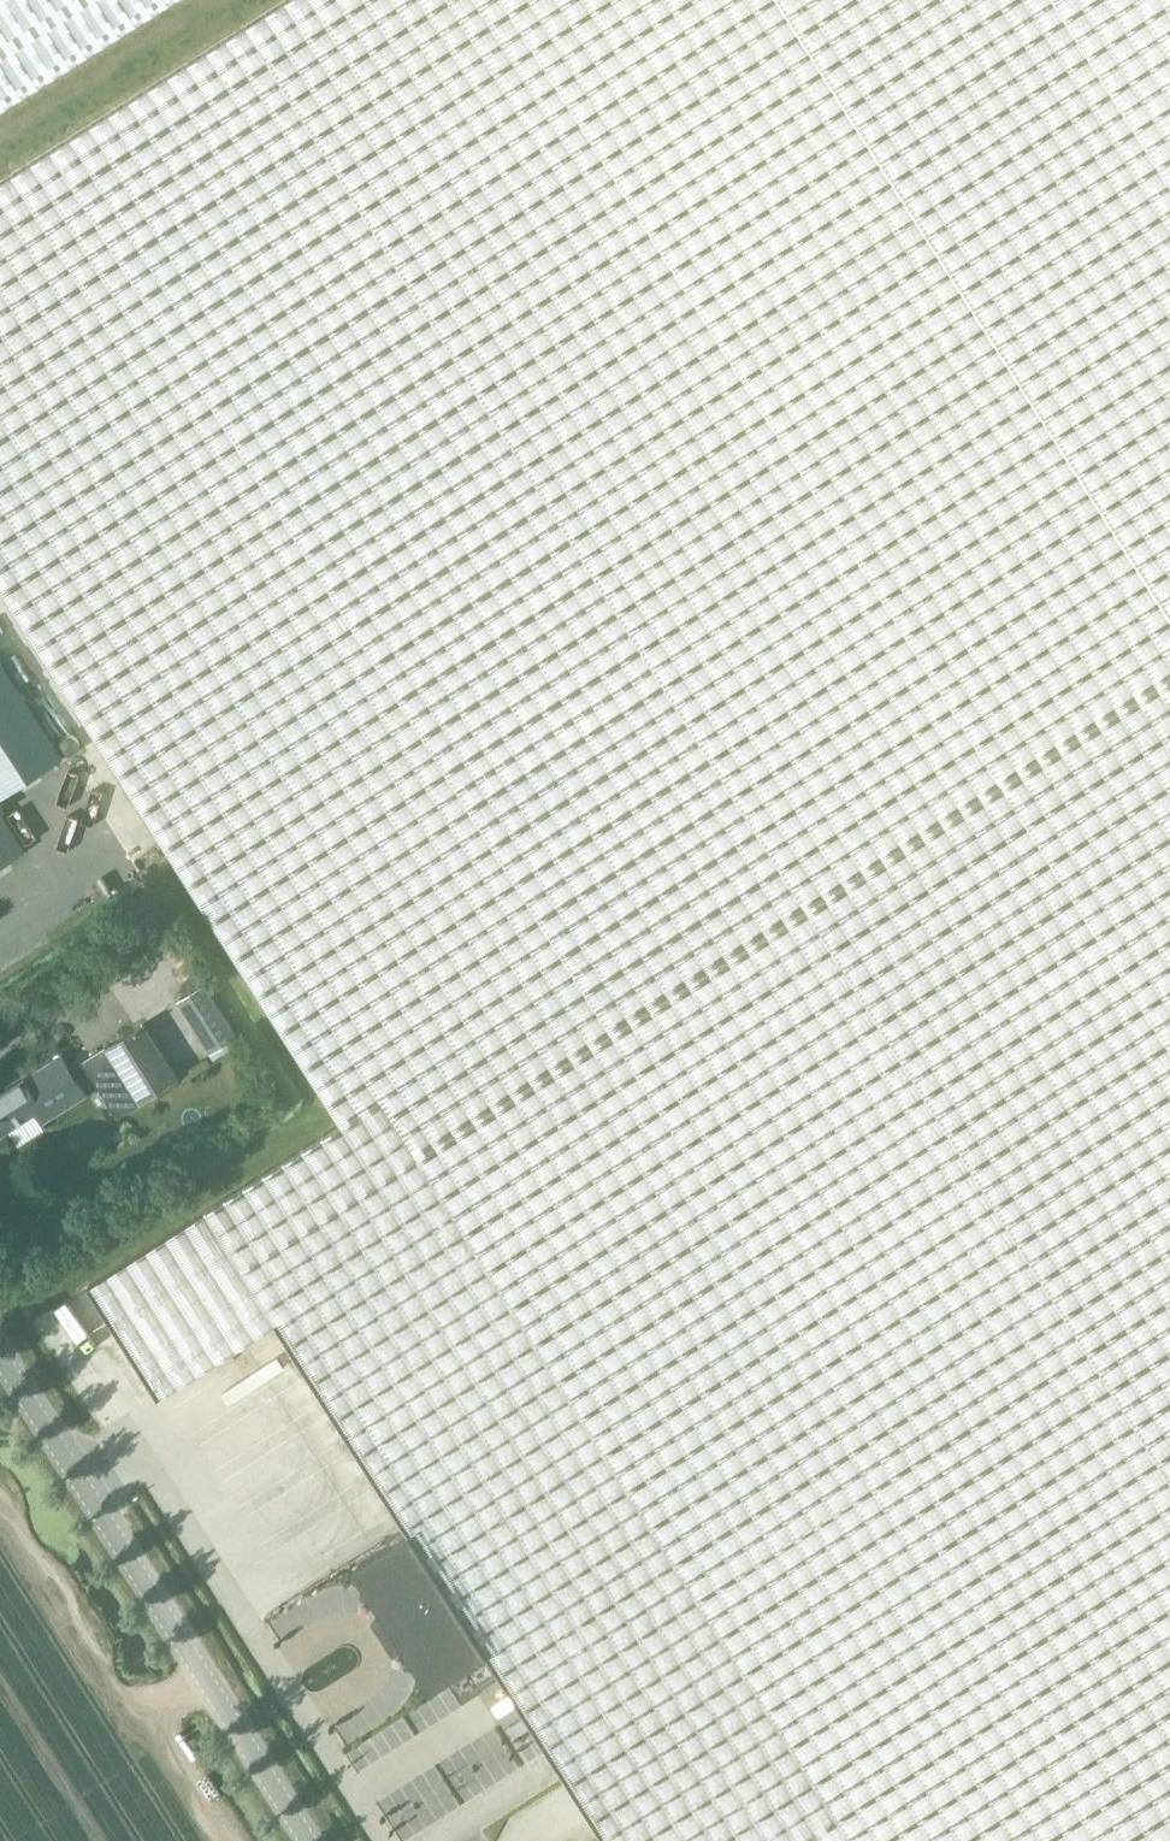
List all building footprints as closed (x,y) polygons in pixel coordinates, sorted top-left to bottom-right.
[(0,184),(0,587),(341,1123),(381,1098),(417,1154),(1169,676),(1169,569),(808,0),(288,0),(0,184)] [(168,0),(0,0),(0,106),(168,0)] [(1169,569),(1169,0),(808,0),(1169,569)] [(13,648),(4,653),(17,681),(27,677),(13,648)] [(0,667),(0,788),(30,768),(71,831),(96,814),(0,667)] [(417,1154),(381,1098),(341,1123),(204,1210),(276,1322),(406,1527),(386,1539),(389,1544),(357,1565),(359,1567),(361,1565),(388,1607),(376,1615),(392,1640),(398,1649),(410,1641),(437,1684),(434,1686),(436,1688),(487,1655),(565,1778),(601,1835),(592,1840),(1169,1840),(1169,676),(417,1154)] [(18,847),(0,820),(0,858),(18,847)] [(210,1054),(238,1037),(205,983),(177,1000),(210,1054)] [(15,1007),(26,1001),(22,994),(11,1001),(15,1007)] [(77,1078),(88,1071),(117,1116),(179,1078),(144,1022),(82,1061),(71,1069),(62,1055),(37,1071),(25,1078),(25,1077),(0,1093),(0,1133),(2,1131),(8,1128),(18,1144),(44,1128),(41,1124),(87,1095),(77,1078)] [(204,1210),(88,1284),(159,1397),(276,1322),(204,1210)] [(290,1660),(270,1669),(279,1688),(299,1679),(290,1660)]
